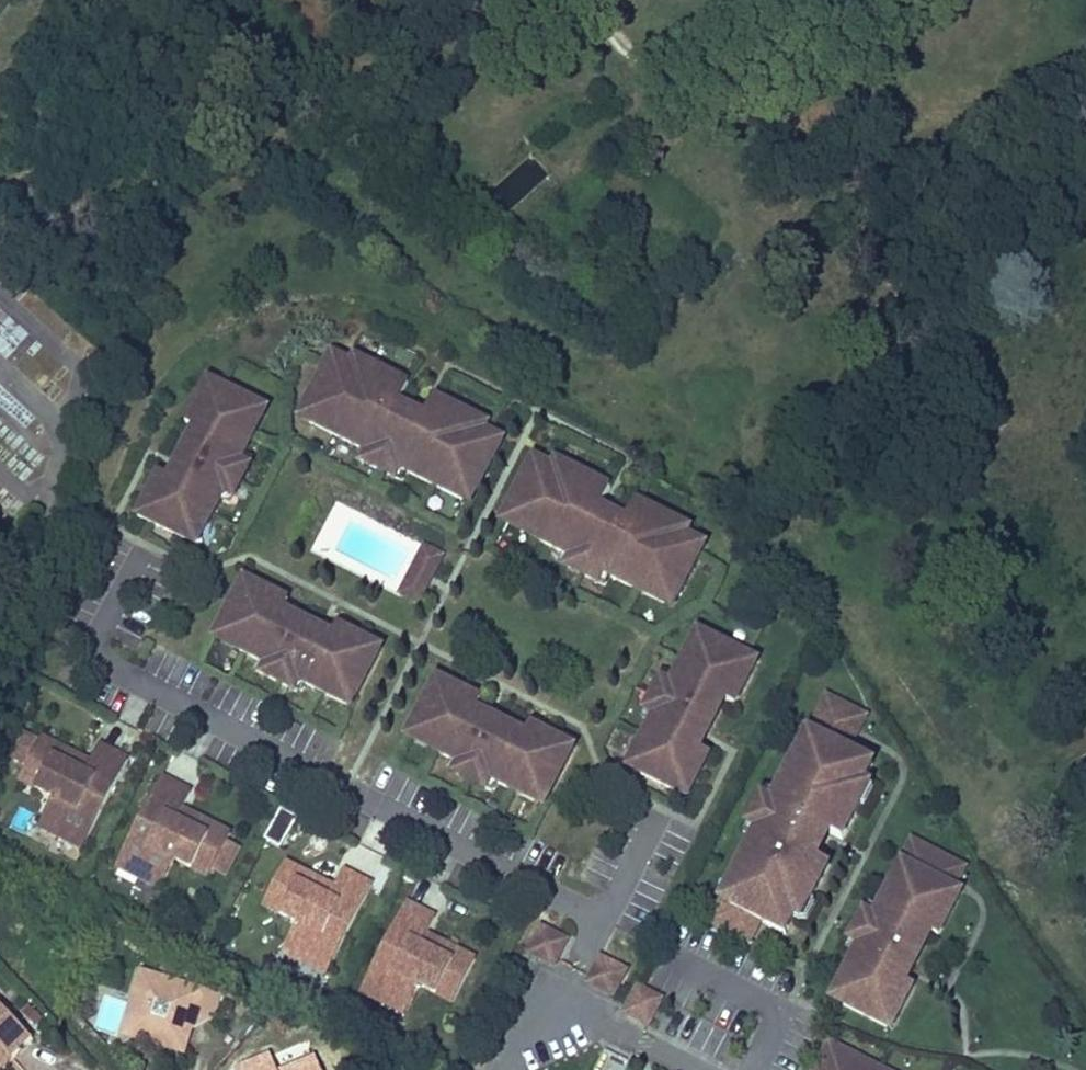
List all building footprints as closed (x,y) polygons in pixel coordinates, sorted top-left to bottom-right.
[(393,418),(405,394),(409,385),(372,366),(364,369),(350,363),(333,354),(306,407),(316,412),(335,423),(331,431),(330,433),(371,454),(385,462),(400,469),(442,490),(443,488),(447,479),(466,490),(476,495),(504,442),(486,432),(474,426),(471,416),(434,397),(430,407),(418,431),(417,430),(393,418)] [(372,366),(354,356),(350,363),(364,369),(372,366)] [(212,436),(188,486),(170,477),(161,472),(138,516),(187,541),(192,531),(203,511),(211,516),(213,517),(233,478),(240,463),(252,439),(242,434),(257,404),(208,379),(186,423),(195,428),(212,436)] [(418,431),(430,407),(405,394),(393,418),(417,430),(418,431)] [(335,423),(316,412),(311,421),(331,431),(335,423)] [(490,426),(471,416),(474,426),(486,432),(490,426)] [(195,428),(170,477),(188,486),(212,436),(195,428)] [(380,471),(385,462),(371,454),(366,464),(380,471)] [(594,521),(607,497),(611,488),(574,469),(566,473),(552,466),(534,457),(507,511),(517,516),(537,527),(533,535),(532,537),(572,557),(587,565),(602,572),(643,593),(644,592),(648,583),(667,593),(678,599),(706,545),(688,536),(675,529),(673,520),(636,501),(631,510),(619,534),(594,521)] [(574,469),(555,459),(552,466),(566,473),(574,469)] [(400,469),(385,462),(380,471),(395,479),(400,469)] [(240,463),(233,478),(242,483),(250,468),(240,463)] [(233,478),(225,493),(235,498),(242,483),(233,478)] [(466,490),(447,479),(443,488),(462,498),(466,490)] [(619,534),(631,510),(607,497),(594,521),(619,534)] [(203,511),(192,531),(201,535),(211,516),(203,511)] [(537,527),(517,516),(513,525),(533,535),(537,527)] [(691,529),(673,520),(675,529),(688,536),(691,529)] [(432,577),(442,557),(425,548),(415,568),(432,577)] [(582,575),(587,565),(572,557),(567,567),(582,575)] [(602,572),(587,565),(582,575),(597,582),(602,572)] [(428,584),(432,577),(415,568),(411,575),(428,584)] [(418,603),(428,584),(411,575),(401,594),(418,603)] [(324,653),(275,628),(285,610),(289,601),(245,579),(220,628),(230,633),(250,643),(246,652),(245,653),(269,666),(283,673),(298,681),(322,693),(323,691),(327,683),(347,693),(357,698),(382,649),(338,626),(333,635),(324,653)] [(663,602),(667,593),(648,583),(644,592),(663,602)] [(333,635),(285,610),(275,628),(324,653),(333,635)] [(250,643),(230,633),(226,641),(246,652),(250,643)] [(683,741),(708,692),(726,701),(735,705),(758,661),(709,636),(703,646),(693,666),(683,661),(671,685),(663,699),(655,714),(643,738),(645,739),(654,743),(644,763),(639,773),(688,798),(710,754),(701,750),(683,741)] [(693,666),(703,646),(695,642),(685,661),(693,666)] [(278,683),(283,673),(269,666),(264,676),(278,683)] [(293,690),(298,681),(283,673),(278,683),(293,690)] [(517,752),(468,727),(477,709),(482,700),(438,677),(413,727),(423,732),(443,742),(438,750),(437,752),(461,764),(476,772),(490,780),(515,792),(515,790),(520,781),(539,792),(549,797),(574,748),(531,725),(526,734),(517,752)] [(663,699),(671,685),(661,680),(653,694),(663,699)] [(347,693),(327,683),(323,691),(342,701),(347,693)] [(701,750),(726,701),(708,692),(683,741),(701,750)] [(655,714),(663,699),(653,694),(646,709),(655,714)] [(799,927),(826,874),(815,868),(829,840),(840,846),(868,792),(861,789),(870,772),(843,758),(863,719),(823,700),(768,809),(756,834),(710,924),(746,942),(755,923),(785,938),(792,924),(799,927)] [(526,734),(477,709),(468,727),(517,752),(526,734)] [(443,742),(423,732),(419,740),(438,750),(443,742)] [(86,841),(128,760),(99,745),(91,763),(85,773),(63,762),(68,751),(42,737),(19,780),(54,798),(43,819),(86,841)] [(644,763),(654,743),(645,739),(635,758),(644,763)] [(85,773),(91,763),(68,751),(63,762),(85,773)] [(470,782),(476,772),(461,764),(456,775),(470,782)] [(485,789),(490,780),(476,772),(470,782),(485,789)] [(209,878),(231,835),(204,821),(199,832),(177,820),(182,810),(191,792),(162,778),(120,858),(164,881),(175,860),(209,878)] [(539,792),(520,781),(515,790),(535,800),(539,792)] [(756,834),(768,809),(757,803),(745,829),(756,834)] [(199,832),(204,821),(182,810),(177,820),(199,832)] [(86,841),(43,819),(39,827),(83,849),(86,841)] [(938,944),(962,897),(953,893),(965,869),(909,841),(870,918),(853,951),(826,1004),(891,1037),(913,992),(905,986),(928,939),(938,944)] [(164,881),(120,858),(116,866),(160,889),(164,881)] [(331,967),(372,886),(344,871),(330,899),(307,887),(312,877),(286,863),(263,906),(298,923),(287,944),(331,967)] [(330,899),(335,888),(312,877),(307,887),(330,899)] [(454,1003),(476,960),(449,946),(444,957),(422,946),(427,935),(436,918),(407,903),(365,984),(409,1007),(420,986),(454,1003)] [(853,951),(870,918),(859,912),(843,944),(853,951)] [(567,940),(542,928),(540,932),(564,945),(567,940)] [(554,965),(564,945),(540,932),(530,953),(554,965)] [(444,957),(449,946),(427,935),(422,946),(444,957)] [(331,967),(287,944),(283,952),(327,975),(331,967)] [(613,996),(625,971),(601,959),(589,984),(613,996)] [(183,1052),(190,1030),(213,1017),(219,997),(142,972),(123,1032),(183,1052)] [(409,1007),(365,984),(361,992),(405,1015),(409,1007)] [(646,1030),(658,1006),(634,994),(621,1018),(646,1030)] [(33,1039),(0,1004),(0,1061),(5,1052),(12,1059),(33,1039)] [(827,1046),(815,1069),(874,1069),(827,1046)] [(12,1059),(5,1052),(0,1061),(0,1066),(5,1069),(12,1059)] [(627,1067),(603,1055),(595,1069),(626,1069),(627,1067)]
